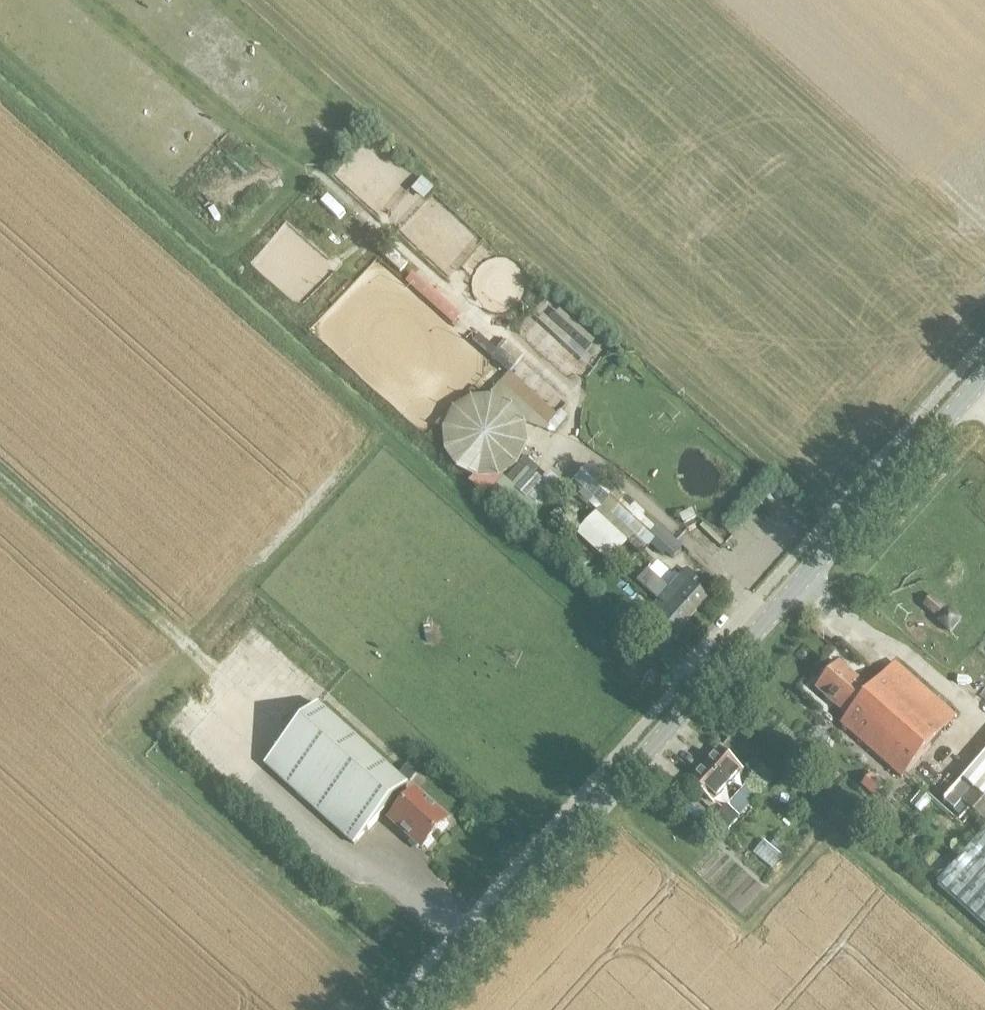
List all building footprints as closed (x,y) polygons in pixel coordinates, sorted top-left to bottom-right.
[(424,199),(434,187),(422,177),(412,189),(424,199)] [(307,193),(299,202),(304,206),(311,197),(307,193)] [(215,220),(221,217),(214,206),(208,210),(215,220)] [(415,270),(407,278),(454,322),(462,314),(415,270)] [(538,319),(587,363),(591,358),(585,352),(596,340),(560,308),(550,319),(543,313),(538,319)] [(508,372),(523,355),(505,340),(497,349),(479,333),(472,341),(508,372)] [(556,431),(569,416),(561,409),(557,413),(510,371),(501,381),(556,431)] [(469,481),(488,494),(503,476),(502,475),(517,464),(527,443),(526,421),(512,404),(492,393),(470,395),(452,406),(442,426),(444,449),(453,463),(457,466),(456,467),(473,476),(469,481)] [(533,517),(564,482),(549,470),(542,478),(535,472),(539,468),(525,455),(505,478),(503,477),(496,485),(533,517)] [(578,494),(596,509),(617,486),(596,468),(585,464),(574,479),(584,488),(578,494)] [(576,533),(608,562),(628,541),(641,553),(650,543),(663,554),(666,552),(673,558),(684,546),(650,516),(647,519),(644,516),(647,512),(618,486),(576,533)] [(585,567),(593,557),(583,548),(574,557),(585,567)] [(658,601),(641,619),(667,643),(708,598),(698,589),(703,584),(687,570),(670,588),(647,569),(636,581),(658,601)] [(937,617),(946,606),(932,594),(923,605),(937,617)] [(951,633),(963,619),(949,607),(937,620),(951,633)] [(903,778),(957,718),(895,663),(871,690),(840,663),(817,689),(848,716),(841,723),(903,778)] [(354,846),(410,783),(320,703),(264,765),(354,846)] [(721,749),(706,766),(729,786),(743,769),(721,749)] [(410,782),(421,770),(410,760),(399,773),(410,782)] [(729,786),(706,766),(691,782),(714,802),(729,786)] [(875,800),(886,787),(871,773),(860,787),(875,800)] [(961,802),(977,816),(984,823),(984,773),(960,802),(961,802)] [(740,815),(759,793),(747,782),(727,804),(740,815)] [(415,790),(388,819),(422,850),(449,820),(415,790)] [(921,813),(932,800),(921,791),(910,804),(921,813)] [(970,818),(973,821),(977,816),(961,802),(953,812),(966,823),(970,818)] [(728,829),(739,817),(726,804),(715,816),(728,829)] [(937,884),(984,927),(984,830),(937,884)] [(772,868),(788,849),(775,839),(770,845),(764,839),(753,853),(772,868)]
